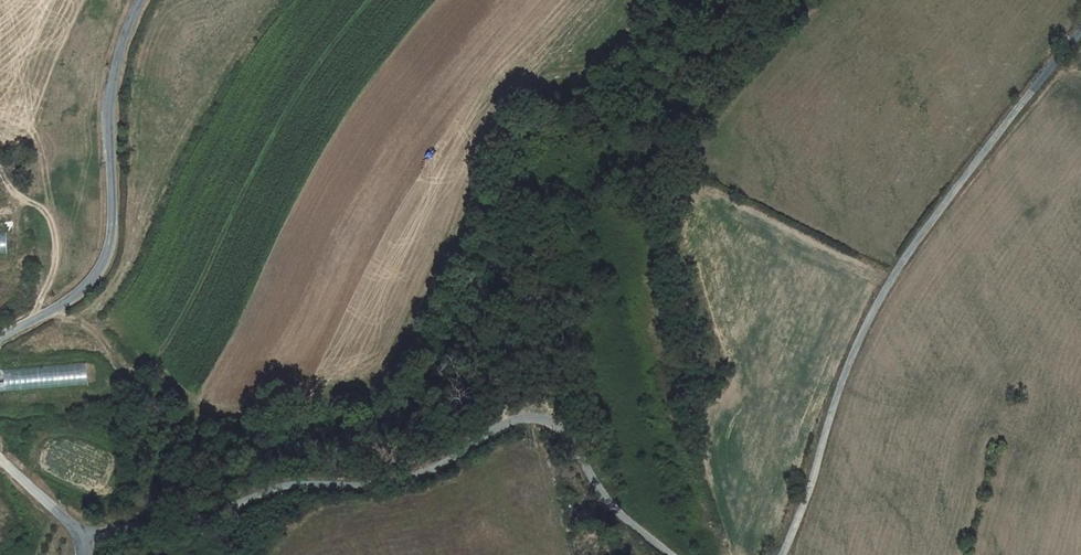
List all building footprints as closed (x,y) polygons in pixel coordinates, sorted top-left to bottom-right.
[(0,232),(0,254),(13,254),(12,232),(0,232)] [(0,371),(0,380),(1,393),(84,385),(82,364),(0,371)] [(1000,456),(1008,458),(1011,447),(1004,444),(1000,456)]
